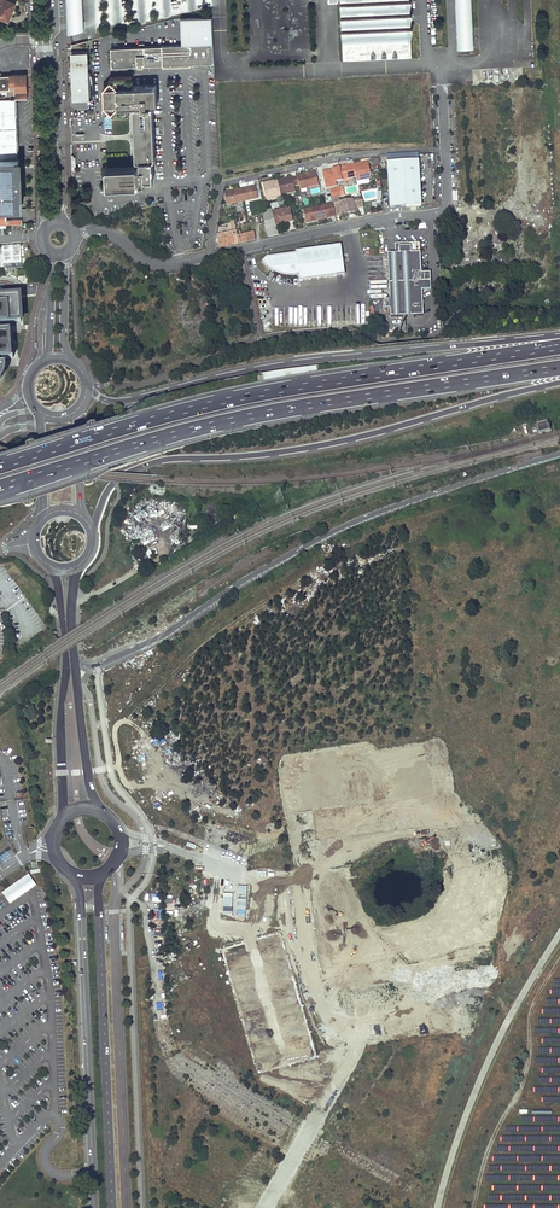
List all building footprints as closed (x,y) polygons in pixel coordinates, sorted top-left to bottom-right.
[(9,21),(16,4),(6,0),(0,0),(0,17),(9,21)] [(84,31),(83,0),(66,0),(68,35),(84,31)] [(411,56),(412,56),(411,40),(414,23),(411,23),(413,10),(411,10),(412,0),(341,0),(343,59),(344,59),(411,56)] [(473,49),(471,0),(455,0),(457,49),(473,49)] [(179,17),(180,42),(214,40),(213,15),(179,17)] [(197,63),(214,62),(214,40),(180,42),(111,47),(112,67),(138,66),(143,65),(163,65),(197,63)] [(76,91),(76,98),(89,98),(86,41),(72,44),(73,71),(75,71),(75,76),(73,76),(74,91),(76,91)] [(27,74),(0,75),(0,97),(16,96),(28,96),(27,74)] [(107,171),(108,191),(139,189),(139,187),(146,186),(146,182),(154,181),(153,162),(156,162),(153,105),(158,105),(157,86),(132,87),(132,77),(111,78),(111,82),(112,113),(112,116),(129,116),(129,105),(134,105),(137,163),(141,163),(141,170),(107,171)] [(19,158),(18,154),(18,149),(19,149),(18,143),(17,143),(17,138),(17,134),(17,132),(18,132),(17,127),(17,122),(17,117),(16,117),(16,100),(16,96),(0,97),(0,159),(19,158)] [(7,209),(22,208),(21,183),(28,183),(28,174),(20,174),(20,158),(19,158),(0,159),(0,210),(7,209)] [(418,160),(387,162),(390,208),(421,206),(418,160)] [(368,161),(338,168),(341,180),(356,176),(357,181),(367,179),(366,173),(370,172),(368,161)] [(318,185),(315,172),(296,176),(292,178),(292,177),(263,184),(265,195),(269,194),(270,199),(281,197),(280,195),(295,192),(294,186),(298,185),(299,189),(318,185)] [(233,191),(225,193),(227,205),(261,197),(260,192),(256,193),(255,187),(255,186),(245,188),(240,189),(239,190),(233,191)] [(333,204),(336,216),(358,211),(357,207),(356,205),(363,204),(361,197),(333,204)] [(336,216),(333,204),(304,211),(306,222),(336,216)] [(7,209),(0,210),(0,225),(23,223),(23,219),(8,219),(7,209)] [(278,235),(275,224),(292,220),(289,209),(272,212),(271,210),(263,212),(268,237),(278,235)] [(217,235),(219,248),(255,240),(253,232),(237,236),(234,221),(231,222),(233,232),(217,235)] [(390,308),(390,316),(423,315),(422,290),(431,290),(430,273),(427,273),(421,273),(419,242),(395,244),(395,254),(388,254),(390,299),(385,300),(385,309),(390,308)] [(22,267),(21,245),(2,246),(3,268),(22,267)] [(345,275),(340,246),(295,252),(296,254),(267,258),(262,263),(263,264),(265,266),(266,267),(268,269),(269,270),(270,271),(272,269),(274,271),(277,272),(279,273),(281,274),(283,274),(286,275),(288,276),(291,276),(293,276),(296,276),(299,276),(299,282),(345,275)] [(2,379),(5,374),(6,366),(5,366),(5,358),(16,358),(14,333),(3,334),(2,323),(23,321),(22,297),(0,298),(0,381),(2,379)] [(539,428),(533,429),(534,432),(539,430),(540,434),(551,431),(548,421),(538,423),(539,428)] [(2,893),(9,903),(36,885),(29,874),(2,893)] [(309,960),(316,958),(312,940),(305,941),(309,960)]
